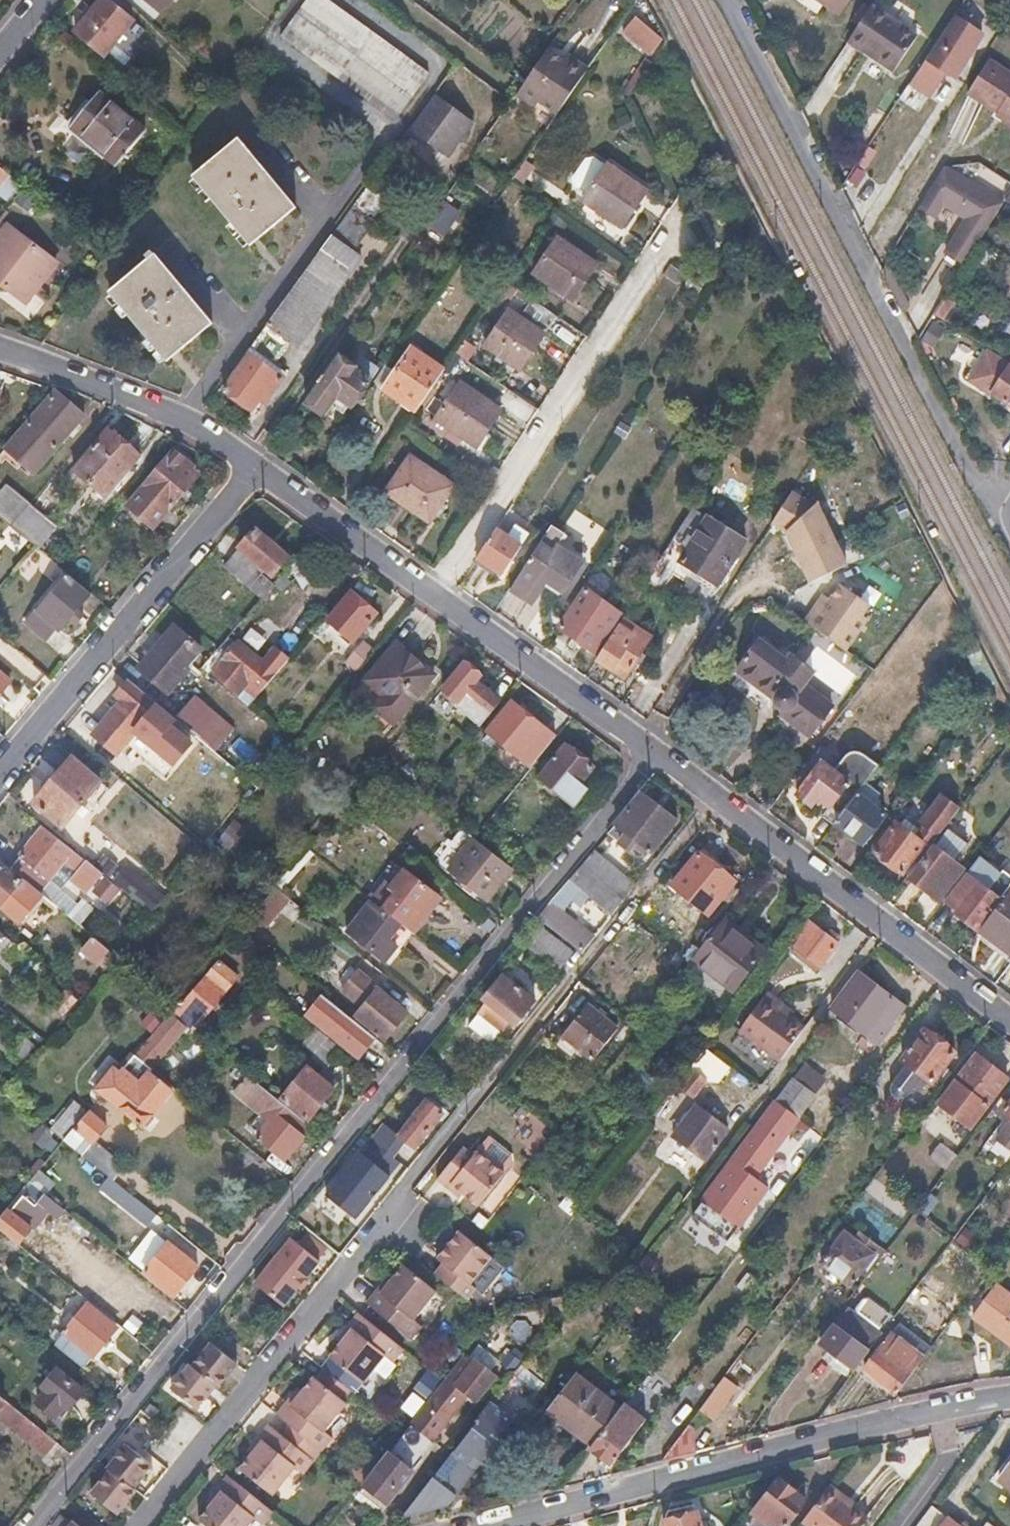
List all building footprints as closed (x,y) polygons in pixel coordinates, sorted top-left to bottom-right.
[(128,0),(101,0),(75,31),(105,55),(134,19),(132,18),(139,9),(128,0)] [(162,11),(171,0),(150,0),(162,11)] [(278,34),(393,117),(427,70),(330,0),(303,0),(278,34)] [(839,16),(850,0),(814,0),(839,16)] [(901,25),(875,7),(853,39),(878,56),(876,59),(878,60),(901,25)] [(650,56),(665,38),(636,14),(622,32),(650,56)] [(926,42),(901,25),(878,60),(902,76),(926,42)] [(959,43),(944,33),(938,43),(952,52),(959,43)] [(952,52),(938,43),(911,87),(908,85),(899,98),(919,112),(929,96),(926,94),(952,52)] [(562,58),(547,48),(522,84),(516,92),(515,94),(532,106),(536,100),(555,113),(586,68),(565,53),(562,58)] [(984,62),(963,96),(992,114),(994,109),(1009,119),(1009,78),(984,62)] [(97,92),(70,127),(118,162),(144,128),(97,92)] [(990,117),(1009,129),(1009,119),(994,109),(992,114),(990,117)] [(455,136),(418,110),(392,146),(430,172),(455,136)] [(240,137),(193,175),(249,244),(296,205),(240,137)] [(646,190),(607,164),(583,200),(622,226),(646,190)] [(963,265),(1002,199),(943,164),(917,209),(943,224),(949,214),(959,220),(940,251),(963,265)] [(387,195),(367,180),(352,202),(372,216),(387,195)] [(35,198),(23,189),(14,201),(26,210),(35,198)] [(457,197),(444,189),(419,227),(431,235),(457,197)] [(1002,215),(1009,219),(1009,206),(1008,205),(1002,215)] [(7,225),(0,235),(0,282),(25,301),(55,262),(7,225)] [(360,253),(331,232),(250,345),(273,363),(290,339),(312,322),(360,253)] [(598,263),(559,236),(535,271),(575,297),(598,263)] [(157,254),(111,293),(167,360),(213,322),(157,254)] [(671,263),(664,274),(676,283),(683,272),(671,263)] [(954,308),(944,302),(936,316),(945,321),(954,308)] [(545,332),(510,308),(486,344),(521,368),(545,332)] [(247,349),(250,352),(284,378),(287,374),(273,363),(250,345),(247,349)] [(444,368),(412,346),(383,388),(416,410),(444,368)] [(970,379),(1009,404),(1009,364),(988,349),(970,379)] [(377,364),(356,350),(348,362),(369,376),(377,364)] [(284,378),(250,352),(224,388),(253,410),(265,394),(269,398),(284,378)] [(348,362),(335,352),(305,398),(326,412),(338,394),(351,403),(369,376),(348,362)] [(502,410),(461,382),(436,418),(478,446),(502,410)] [(83,417),(56,394),(6,452),(32,475),(83,417)] [(142,453),(113,428),(74,473),(103,497),(142,453)] [(152,468),(156,472),(126,508),(152,529),(196,478),(189,472),(192,468),(173,452),(164,462),(160,458),(152,468)] [(453,484),(410,456),(385,492),(428,521),(453,484)] [(0,491),(0,518),(9,526),(28,504),(5,485),(0,491)] [(815,504),(792,490),(773,521),(787,528),(813,579),(848,562),(818,500),(815,504)] [(28,504),(9,526),(32,545),(36,549),(54,527),(28,504)] [(748,539),(694,505),(647,579),(662,589),(681,559),(719,583),(748,539)] [(506,535),(497,529),(478,558),(502,574),(529,532),(513,522),(506,535)] [(564,533),(550,524),(511,586),(524,594),(536,575),(561,591),(581,560),(556,544),(564,533)] [(287,557),(256,531),(225,568),(260,598),(273,583),(264,576),(267,571),(273,575),(287,557)] [(91,595),(66,574),(26,623),(46,639),(56,627),(60,631),(91,595)] [(871,604),(842,584),(831,599),(823,611),(816,606),(806,621),(846,649),(868,619),(863,615),(871,604)] [(596,594),(586,588),(562,625),(596,647),(621,610),(603,598),(606,592),(600,588),(596,594)] [(377,613),(352,592),(328,621),(353,643),(377,613)] [(825,594),(816,606),(823,611),(831,599),(825,594)] [(652,634),(623,616),(596,657),(625,676),(652,634)] [(329,630),(319,622),(305,640),(314,647),(329,630)] [(202,650),(174,626),(139,669),(169,695),(189,671),(187,669),(202,650)] [(363,640),(346,661),(358,670),(374,649),(363,640)] [(760,641),(737,670),(776,700),(803,663),(792,655),(787,661),(760,641)] [(236,695),(241,688),(245,692),(238,701),(247,709),(254,700),(275,675),(238,643),(212,674),(236,695)] [(416,659),(397,644),(367,681),(381,693),(371,706),(394,724),(431,678),(412,664),(416,659)] [(480,674),(466,662),(444,688),(459,700),(455,705),(481,725),(501,701),(475,680),(480,674)] [(813,671),(803,663),(776,700),(777,704),(781,707),(779,710),(811,734),(833,705),(804,683),(813,671)] [(9,681),(0,673),(0,691),(9,681)] [(115,698),(121,702),(93,737),(119,759),(131,745),(128,742),(157,707),(128,682),(115,698)] [(197,697),(178,721),(187,729),(216,753),(236,729),(197,697)] [(513,702),(489,732),(532,766),(556,736),(513,702)] [(178,721),(174,717),(164,730),(177,741),(187,729),(178,721)] [(413,732),(407,727),(398,737),(405,742),(413,732)] [(591,765),(566,744),(540,778),(572,805),(587,787),(579,780),(591,765)] [(834,769),(822,760),(796,794),(811,806),(817,798),(828,806),(822,815),(834,824),(836,822),(857,794),(865,784),(880,764),(862,750),(858,749),(853,749),(850,750),(846,753),(834,769)] [(110,791),(71,759),(33,804),(63,830),(85,804),(94,811),(110,791)] [(865,784),(857,794),(874,807),(878,802),(873,799),(877,793),(865,784)] [(678,817),(642,790),(619,824),(612,832),(622,841),(626,835),(635,842),(639,836),(654,848),(678,817)] [(874,807),(857,794),(836,822),(863,843),(884,815),(874,807)] [(922,831),(902,816),(874,853),(902,874),(914,858),(921,860),(959,809),(942,796),(921,824),(925,827),(922,831)] [(352,809),(344,803),(335,813),(343,819),(352,809)] [(29,820),(0,855),(0,862),(26,884),(50,854),(63,864),(55,874),(72,888),(88,869),(29,820)] [(910,880),(939,902),(944,896),(949,899),(966,876),(969,872),(959,865),(966,856),(962,853),(968,844),(948,829),(935,846),(910,879),(910,880)] [(513,867),(476,837),(450,870),(489,899),(513,867)] [(598,848),(590,857),(609,871),(604,878),(615,886),(626,871),(598,848)] [(732,875),(701,851),(675,884),(706,908),(732,875)] [(314,866),(300,855),(277,883),(287,892),(290,895),(314,866)] [(590,857),(571,878),(613,913),(639,881),(626,871),(615,886),(604,878),(609,871),(590,857)] [(949,899),(947,902),(958,911),(956,913),(977,930),(999,901),(988,892),(995,882),(974,866),(969,872),(966,876),(949,899)] [(20,882),(0,867),(0,907),(20,882)] [(121,869),(113,884),(139,899),(148,884),(121,869)] [(436,892),(409,869),(381,904),(400,921),(414,932),(429,914),(422,909),(436,892)] [(553,899),(540,915),(583,950),(595,935),(563,909),(558,905),(566,895),(574,884),(569,880),(553,899)] [(1009,891),(979,931),(1009,953),(1009,891)] [(571,899),(566,895),(558,905),(563,909),(571,899)] [(381,904),(375,899),(350,930),(360,937),(361,935),(386,955),(396,942),(388,936),(400,921),(381,904)] [(769,948),(727,915),(695,956),(736,990),(769,948)] [(798,930),(804,934),(794,947),(819,967),(834,947),(833,945),(840,936),(839,931),(834,927),(829,928),(828,930),(809,916),(798,930)] [(22,924),(8,940),(56,979),(69,963),(22,924)] [(543,926),(532,941),(562,966),(574,950),(543,926)] [(91,938),(81,951),(96,963),(91,969),(87,966),(67,989),(80,1000),(103,972),(115,958),(91,938)] [(242,976),(221,959),(185,1003),(180,999),(170,1011),(181,1019),(197,1032),(242,976)] [(364,1006),(357,1015),(386,1039),(408,1013),(379,990),(375,995),(370,990),(374,984),(357,971),(343,988),(364,1006)] [(904,1003),(861,971),(834,1006),(880,1041),(895,1021),(892,1019),(904,1003)] [(503,972),(486,997),(490,1000),(480,1012),(502,1030),(512,1018),(517,1022),(536,997),(503,972)] [(787,1003),(771,992),(743,1030),(783,1059),(806,1028),(791,1016),(789,1018),(780,1012),(787,1003)] [(75,1003),(64,993),(52,1008),(63,1017),(75,1003)] [(323,994),(307,1013),(358,1055),(374,1035),(323,994)] [(619,1027),(589,1003),(558,1043),(579,1059),(585,1052),(594,1059),(619,1027)] [(170,1011),(161,1022),(135,1054),(145,1062),(181,1019),(170,1011)] [(502,1030),(480,1012),(471,1023),(493,1042),(502,1030)] [(305,1045),(318,1056),(284,1097),(309,1118),(335,1087),(322,1076),(325,1072),(319,1067),(337,1045),(317,1029),(305,1045)] [(904,1059),(913,1066),(896,1087),(896,1095),(909,1104),(917,1100),(928,1108),(942,1088),(934,1082),(957,1052),(927,1029),(904,1059)] [(35,1049),(25,1042),(13,1056),(23,1064),(35,1049)] [(714,1050),(708,1045),(691,1066),(694,1068),(699,1072),(714,1050)] [(1009,1076),(978,1052),(956,1081),(939,1105),(971,1128),(988,1105),(1009,1076)] [(113,1064),(96,1085),(141,1122),(150,1112),(151,1113),(162,1100),(160,1099),(170,1087),(148,1070),(150,1067),(145,1062),(135,1054),(121,1070),(113,1064)] [(699,1072),(694,1068),(681,1086),(694,1096),(707,1079),(699,1072)] [(239,1091),(263,1110),(249,1128),(285,1158),(303,1137),(298,1132),(306,1121),(251,1076),(239,1091)] [(816,1092),(795,1076),(778,1098),(799,1114),(800,1113),(816,1092)] [(448,1105),(431,1092),(401,1131),(400,1132),(407,1138),(417,1146),(448,1105)] [(68,1094),(43,1124),(64,1140),(115,1181),(126,1166),(94,1142),(107,1125),(68,1094)] [(799,1114),(778,1098),(701,1198),(737,1226),(767,1185),(753,1174),(799,1114)] [(727,1127),(695,1103),(672,1134),(703,1158),(727,1127)] [(971,1128),(939,1105),(936,1110),(967,1132),(971,1128)] [(400,1132),(401,1131),(388,1122),(374,1139),(394,1154),(407,1138),(400,1132)] [(999,1140),(1009,1149),(1009,1126),(999,1140)] [(479,1152),(470,1145),(444,1178),(454,1186),(457,1182),(471,1193),(484,1203),(510,1171),(509,1170),(517,1160),(515,1153),(493,1136),(483,1150),(481,1149),(479,1152)] [(687,1179),(700,1165),(685,1151),(673,1165),(687,1179)] [(457,1182),(454,1186),(468,1197),(471,1193),(457,1182)] [(6,1209),(0,1217),(0,1230),(19,1245),(31,1230),(34,1232),(48,1214),(56,1220),(63,1211),(44,1195),(36,1206),(24,1197),(11,1213),(6,1209)] [(156,1231),(164,1220),(135,1197),(127,1208),(156,1231)] [(858,1236),(847,1228),(824,1259),(838,1270),(852,1281),(881,1242),(864,1229),(858,1236)] [(469,1298),(477,1287),(481,1291),(487,1290),(503,1269),(502,1264),(491,1255),(492,1254),(460,1229),(439,1257),(443,1261),(435,1271),(469,1298)] [(257,1282),(285,1303),(320,1259),(292,1237),(257,1282)] [(197,1265),(169,1243),(146,1272),(175,1294),(197,1265)] [(383,1293),(378,1289),(368,1302),(413,1339),(424,1326),(416,1319),(427,1305),(438,1291),(405,1264),(394,1278),(383,1293)] [(394,1278),(389,1275),(378,1289),(383,1293),(394,1278)] [(971,1321),(995,1340),(1009,1351),(1009,1300),(994,1288),(971,1321)] [(864,1296),(854,1309),(849,1305),(822,1341),(836,1352),(831,1359),(840,1367),(850,1374),(883,1331),(879,1328),(891,1312),(870,1295),(864,1296)] [(71,1315),(75,1319),(54,1346),(83,1369),(116,1327),(83,1300),(71,1315)] [(436,1311),(427,1305),(416,1319),(424,1326),(436,1311)] [(354,1328),(342,1343),(332,1356),(365,1382),(377,1367),(387,1354),(395,1361),(405,1348),(360,1312),(350,1325),(354,1328)] [(354,1328),(350,1325),(338,1340),(342,1343),(354,1328)] [(923,1359),(890,1334),(865,1368),(882,1380),(898,1392),(923,1359)] [(173,1386),(199,1406),(217,1382),(220,1384),(238,1360),(213,1341),(194,1364),(192,1362),(173,1386)] [(529,1352),(516,1342),(500,1363),(513,1372),(529,1352)] [(415,1422),(368,1483),(367,1482),(357,1494),(369,1503),(381,1512),(389,1500),(390,1501),(415,1467),(411,1465),(434,1437),(433,1436),(470,1390),(477,1396),(497,1371),(468,1349),(412,1419),(415,1422)] [(395,1361),(387,1354),(377,1367),(385,1374),(395,1361)] [(38,1391),(41,1394),(35,1403),(54,1418),(65,1405),(69,1408),(83,1392),(55,1370),(38,1391)] [(620,1406),(577,1373),(549,1410),(571,1426),(593,1442),(620,1406)] [(294,1403),(290,1400),(280,1413),(325,1449),(335,1436),(327,1430),(339,1415),(350,1401),(317,1374),(306,1388),(294,1403)] [(735,1392),(721,1383),(698,1413),(709,1421),(715,1413),(718,1415),(735,1392)] [(306,1388),(301,1385),(290,1400),(294,1403),(306,1388)] [(5,1401),(0,1407),(0,1419),(47,1456),(57,1443),(9,1404),(5,1401)] [(452,1451),(400,1518),(424,1512),(447,1506),(482,1462),(490,1469),(509,1446),(499,1439),(514,1419),(491,1401),(478,1418),(455,1447),(452,1451)] [(624,1402),(620,1406),(593,1442),(590,1446),(600,1454),(611,1462),(645,1418),(624,1402)] [(347,1422),(339,1415),(327,1430),(335,1436),(347,1422)] [(265,1439),(253,1454),(241,1469),(275,1495),(286,1481),(297,1466),(306,1473),(317,1459),(271,1422),(260,1436),(265,1439)] [(698,1431),(689,1425),(664,1459),(697,1450),(698,1431)] [(265,1439),(260,1436),(249,1450),(253,1454),(265,1439)] [(154,1461),(129,1442),(111,1465),(113,1466),(94,1490),(120,1510),(138,1486),(136,1484),(154,1461)] [(999,1479),(1009,1487),(1009,1464),(999,1479)] [(306,1473),(297,1466),(286,1481),(294,1488),(306,1473)] [(212,1504),(200,1519),(210,1525),(250,1525),(258,1516),(266,1522),(275,1509),(230,1473),(220,1486),(224,1489),(212,1504)] [(783,1477),(756,1512),(776,1525),(783,1525),(807,1495),(795,1486),(783,1477)] [(829,1482),(801,1520),(810,1525),(859,1525),(867,1515),(839,1495),(841,1491),(829,1482)] [(224,1489),(220,1486),(208,1501),(212,1504),(224,1489)] [(662,1521),(663,1525),(701,1525),(698,1513),(662,1521)] [(258,1516),(250,1525),(263,1525),(266,1522),(258,1516)] [(947,1516),(940,1525),(960,1525),(947,1516)] [(70,1520),(67,1525),(57,1517),(51,1525),(79,1525),(70,1520)]
